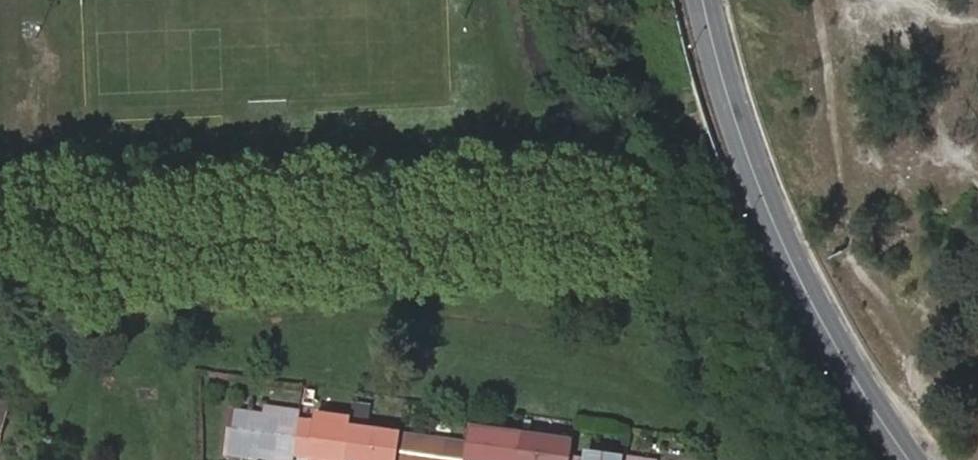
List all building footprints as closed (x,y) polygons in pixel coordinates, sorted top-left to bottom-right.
[(0,407),(0,445),(1,445),(14,412),(0,407)] [(282,419),(283,410),(266,408),(265,417),(282,419)] [(300,412),(283,410),(282,419),(265,417),(232,411),(226,454),(269,459),(276,459),(277,452),(294,455),(299,422),(300,412)] [(368,431),(370,417),(351,414),(351,419),(350,428),(368,431)] [(351,419),(317,415),(316,424),(299,422),(294,455),(311,457),(328,459),(345,459),(350,428),(351,419)] [(400,434),(368,431),(350,428),(345,459),(397,459),(400,434)] [(521,437),(469,430),(468,443),(466,459),(518,459),(521,437)] [(400,434),(397,459),(466,459),(468,443),(400,434)] [(573,445),(521,437),(518,459),(570,459),(573,445)]
